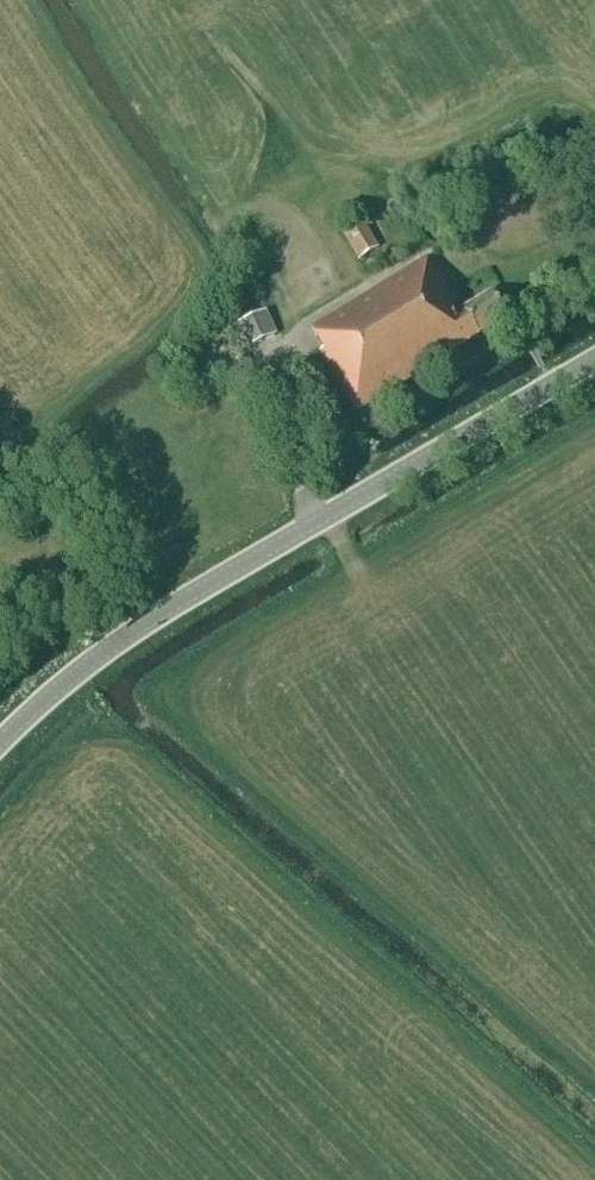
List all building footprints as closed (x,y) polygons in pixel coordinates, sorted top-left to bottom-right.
[(357,260),(378,248),(361,220),(341,232),(357,260)] [(453,351),(507,318),(492,294),(461,312),(428,258),(311,328),(324,350),(320,352),(356,412),(454,352),(453,351)] [(249,348),(276,337),(265,313),(238,325),(249,348)]
